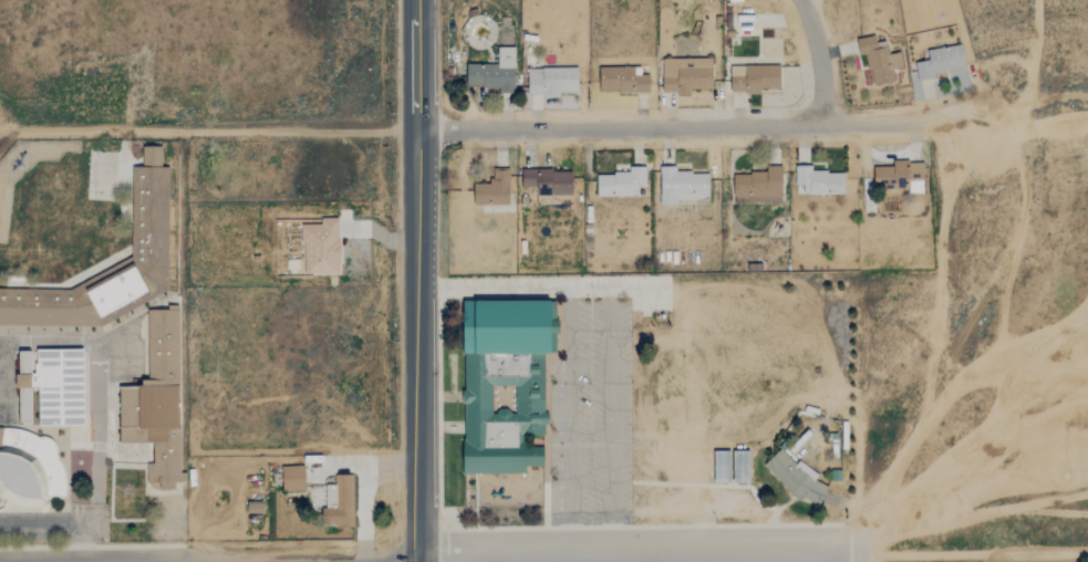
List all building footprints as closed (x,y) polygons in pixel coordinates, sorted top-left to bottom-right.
[(857,39),(859,56),(867,54),(872,86),(895,82),(893,70),(903,67),(900,52),(889,54),(887,42),(877,43),(875,35),(857,39)] [(965,67),(962,45),(928,50),(929,61),(915,63),(918,82),(934,80),(933,72),(965,67)] [(497,64),(466,63),(466,86),(497,87),(497,93),(515,94),(515,48),(497,48),(497,64)] [(662,59),(663,94),(691,93),(690,90),(713,90),(712,59),(662,59)] [(780,65),(729,65),(730,93),(761,93),(761,89),(780,89),(780,65)] [(578,92),(578,67),(527,69),(528,95),(559,95),(559,92),(578,92)] [(641,67),(599,67),(599,93),(649,93),(650,75),(641,75),(641,67)] [(101,325),(0,324),(0,287),(71,288),(133,256),(132,165),(142,165),(142,145),(162,145),(162,165),(168,165),(168,288),(101,325)] [(924,162),(893,162),(893,167),(873,167),(873,189),(924,189),(924,162)] [(660,202),(708,201),(708,173),(676,174),(676,166),(660,167),(660,202)] [(845,194),(845,171),(810,173),(810,166),(795,166),(796,195),(845,194)] [(508,169),(491,168),(490,184),(474,184),(474,205),(508,205),(508,169)] [(521,187),(536,187),(536,196),(559,196),(559,204),(571,204),(572,170),(521,169),(521,187)] [(597,171),(597,196),(638,196),(638,186),(645,186),(645,170),(597,171)] [(783,205),(781,170),(733,171),(734,205),(783,205)] [(303,274),(340,274),(339,218),(320,218),(320,225),(302,225),(303,274)] [(463,299),(550,298),(550,302),(557,301),(557,352),(547,352),(546,464),(526,465),(526,472),(463,472),(463,299)] [(146,309),(178,309),(180,471),(186,471),(187,481),(175,481),(175,488),(158,488),(158,481),(147,481),(147,462),(154,462),(154,441),(117,441),(116,385),(142,384),(142,378),(147,378),(146,309)] [(19,350),(31,350),(35,347),(83,348),(84,424),(32,424),(32,422),(20,420),(20,388),(15,388),(15,373),(19,373),(19,350)] [(68,512),(68,427),(0,426),(0,512),(68,512)] [(751,452),(733,452),(733,484),(750,485),(751,452)] [(764,479),(820,503),(828,487),(815,481),(818,472),(775,454),(764,479)] [(305,491),(304,467),(281,467),(282,491),(305,491)] [(323,524),(322,506),(335,504),(335,472),(350,472),(351,524),(323,524)] [(262,502),(247,502),(247,520),(262,520),(262,502)]
